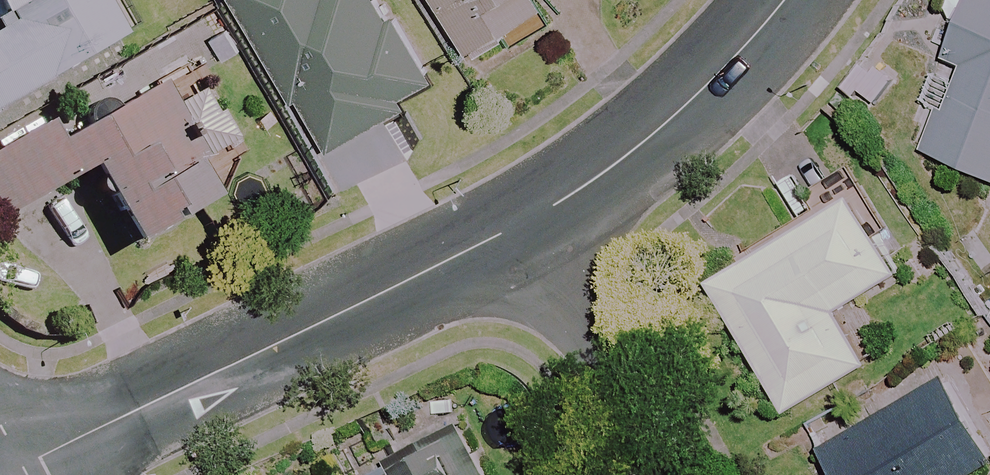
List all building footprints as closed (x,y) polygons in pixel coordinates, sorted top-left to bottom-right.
[(0,20),(0,111),(128,38),(106,0),(34,0),(0,20)] [(34,0),(0,0),(0,20),(34,0)] [(323,154),(434,88),(382,0),(232,0),(323,154)] [(471,59),(511,36),(516,44),(555,22),(542,0),(437,0),(471,59)] [(949,62),(962,67),(928,152),(989,177),(989,0),(974,0),(949,62)] [(148,60),(0,144),(0,211),(4,218),(91,170),(134,246),(253,179),(204,91),(175,107),(148,60)] [(903,275),(859,199),(713,284),(788,413),(869,366),(839,313),(903,275)] [(951,376),(825,449),(840,474),(968,474),(989,462),(989,443),(951,376)] [(465,426),(365,474),(489,474),(465,426)]
